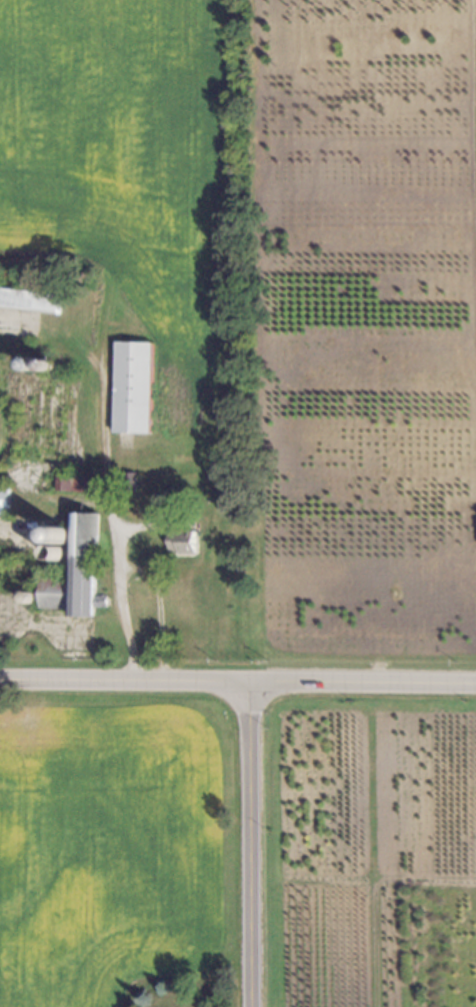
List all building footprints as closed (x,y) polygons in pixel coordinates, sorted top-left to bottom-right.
[(56,314),(0,307),(0,286),(58,294),(56,314)] [(147,432),(109,431),(112,345),(150,346),(147,432)] [(30,356),(33,357),(36,360),(36,364),(34,368),(30,369),(26,368),(24,366),(23,362),(23,360),(25,357),(30,356)] [(45,356),(48,357),(50,360),(51,363),(50,367),(46,369),(42,369),(39,366),(38,363),(39,360),(41,358),(45,356)] [(60,458),(13,456),(15,383),(62,385),(60,458)] [(89,474),(89,493),(53,492),(53,473),(89,474)] [(7,516),(8,488),(0,487),(0,515),(7,516)] [(68,615),(68,608),(35,607),(36,575),(68,576),(71,510),(95,511),(91,616),(68,615)] [(55,526),(60,528),(63,531),(64,536),(62,541),(58,544),(52,544),(48,541),(46,535),(47,532),(50,528),(55,526)] [(191,552),(175,552),(175,545),(166,545),(167,530),(191,531),(191,552)] [(52,544),(56,545),(59,548),(59,554),(57,558),(53,560),(48,560),(45,557),(43,552),(44,549),(46,546),(52,544)] [(23,590),(27,592),(28,594),(29,597),(27,600),(25,602),(21,602),(18,600),(17,596),(19,592),(23,590)]
